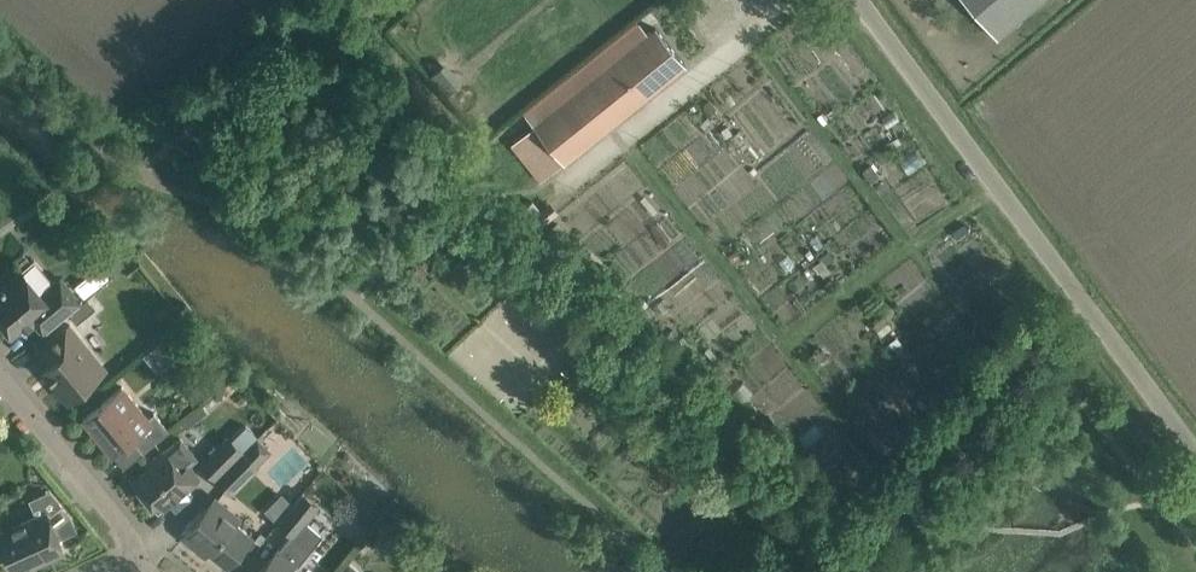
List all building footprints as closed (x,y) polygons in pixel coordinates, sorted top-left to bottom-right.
[(996,36),(1038,0),(965,0),(996,36)] [(541,181),(563,163),(686,64),(655,26),(533,124),(511,143),(541,181)] [(540,207),(533,198),(522,207),(529,216),(522,222),(531,233),(559,210),(550,199),(540,207)] [(20,267),(29,259),(24,253),(14,260),(20,267)] [(73,284),(83,296),(109,275),(99,264),(73,284)] [(0,287),(0,318),(11,332),(30,316),(44,332),(68,312),(82,300),(63,276),(41,294),(21,270),(0,287)] [(82,300),(68,312),(76,322),(95,306),(87,297),(82,300)] [(56,334),(37,349),(48,363),(42,369),(68,400),(86,385),(106,369),(105,367),(100,371),(75,341),(80,337),(69,323),(56,334)] [(174,346),(183,340),(175,330),(146,351),(152,360),(164,351),(170,358),(178,352),(174,346)] [(142,451),(161,436),(169,429),(154,411),(147,416),(122,385),(82,418),(112,455),(132,439),(142,451)] [(205,411),(205,409),(200,404),(180,420),(185,426),(187,426),(205,411)] [(229,435),(209,455),(201,463),(215,477),(253,439),(248,434),(237,434),(232,438),(229,435)] [(230,492),(240,481),(272,450),(257,435),(253,439),(215,477),(230,492)] [(181,436),(164,450),(147,464),(149,466),(133,480),(148,498),(153,495),(162,506),(199,476),(190,465),(199,458),(181,436)] [(289,568),(295,562),(297,564),(322,533),(306,520),(320,504),(313,499),(303,490),(277,521),(291,532),(258,571),(294,571),(289,568)] [(0,531),(0,541),(12,567),(27,561),(29,565),(63,550),(58,537),(71,530),(72,525),(68,512),(58,500),(46,510),(0,531)] [(226,563),(241,544),(250,534),(211,502),(198,517),(183,535),(205,554),(209,549),(226,563)] [(361,570),(349,560),(338,571),(359,571),(361,570)]
